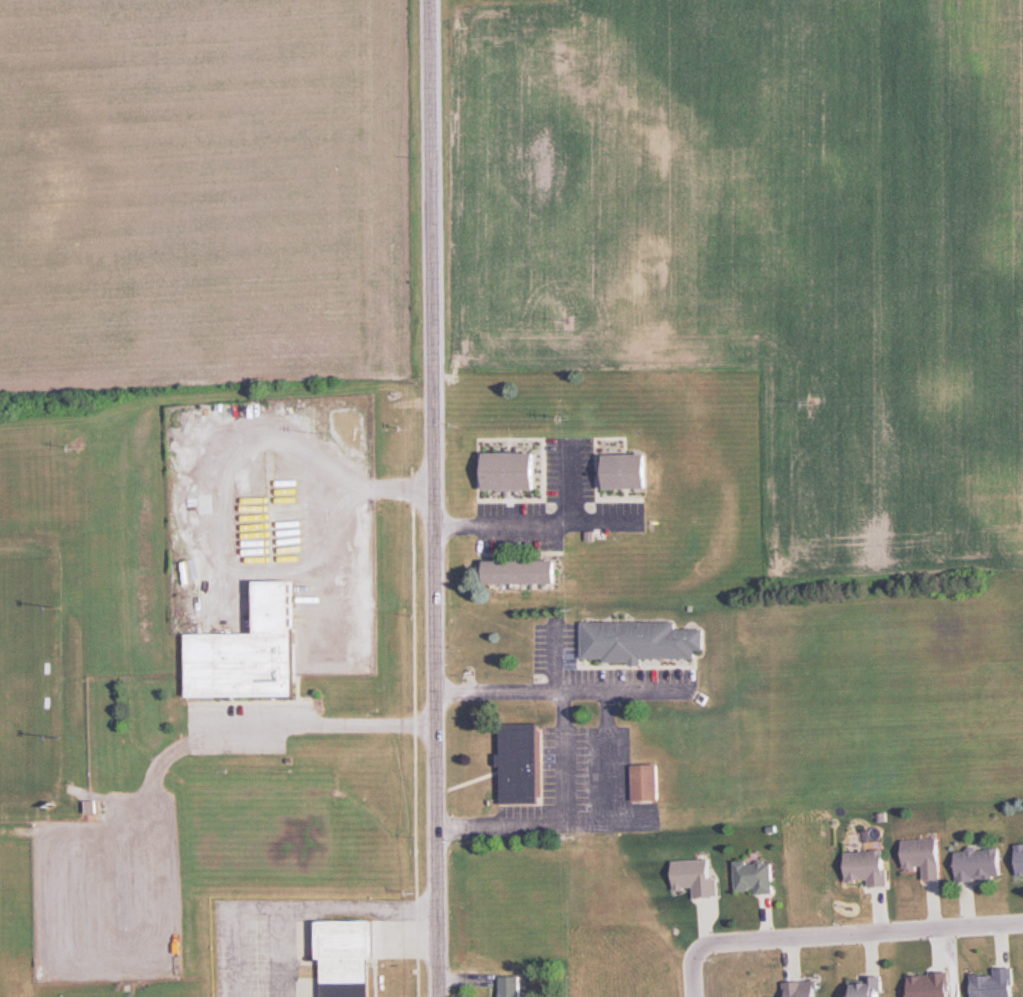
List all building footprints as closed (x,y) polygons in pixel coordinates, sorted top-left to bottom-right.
[(540,490),(539,451),(483,452),(483,491),(540,490)] [(606,487),(651,487),(651,453),(606,453),(606,487)] [(486,582),(560,582),(560,560),(486,560),(486,582)] [(189,695),(297,695),(296,579),(260,579),(260,632),(189,632),(189,695)] [(697,660),(697,649),(705,649),(705,629),(676,628),(676,621),(584,620),(583,659),(697,660)] [(503,803),(541,804),(541,724),(503,724),(503,803)] [(634,763),(634,800),(660,800),(660,763),(634,763)] [(942,879),(941,838),(903,839),(904,870),(924,869),(924,880),(942,879)] [(957,849),(957,880),(1003,879),(1002,848),(957,849)] [(870,887),(889,887),(888,850),(846,852),(847,881),(869,880),(870,887)] [(719,896),(717,859),(674,860),(675,890),(694,889),(694,897),(719,896)] [(774,860),(735,861),(736,893),(775,892),(774,860)] [(370,959),(378,959),(378,920),(323,920),(323,996),(370,996),(370,959)] [(991,967),(991,974),(973,974),(973,996),(1015,996),(1015,967),(991,967)] [(500,996),(521,996),(521,975),(500,975),(500,996)] [(787,996),(818,996),(818,981),(787,981),(787,996)] [(883,981),(850,981),(850,996),(883,996),(883,981)]
